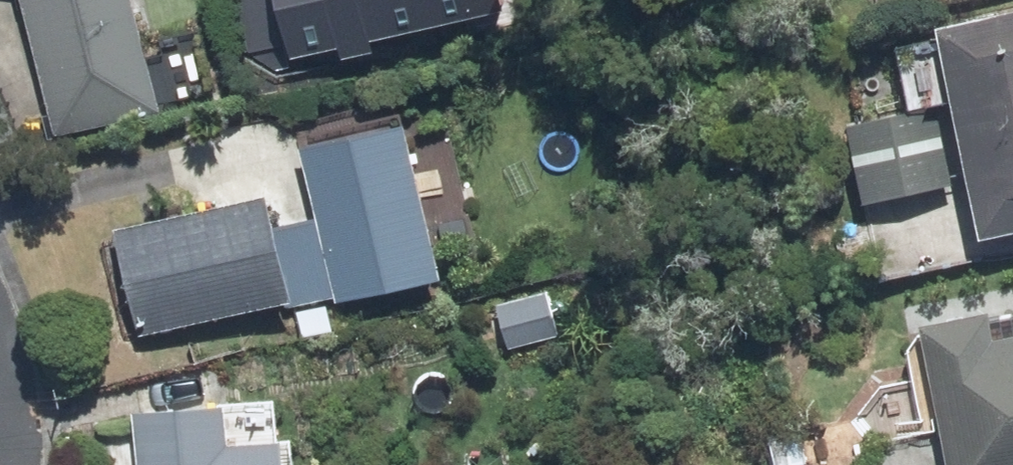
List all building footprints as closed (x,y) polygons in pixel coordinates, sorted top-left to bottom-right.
[(57,129),(147,106),(120,0),(24,0),(57,129)] [(295,53),(520,10),(518,0),(284,0),(295,53)] [(939,44),(980,233),(1012,226),(1012,28),(939,44)] [(929,126),(863,140),(876,197),(941,184),(929,126)] [(397,137),(305,158),(337,300),(429,279),(397,137)] [(253,211),(127,236),(146,330),(272,305),(253,211)] [(542,304),(497,315),(505,347),(551,335),(542,304)] [(992,372),(984,333),(929,345),(955,464),(1012,464),(1012,368),(992,372)] [(144,425),(147,464),(267,464),(266,455),(221,458),(218,419),(144,425)]
